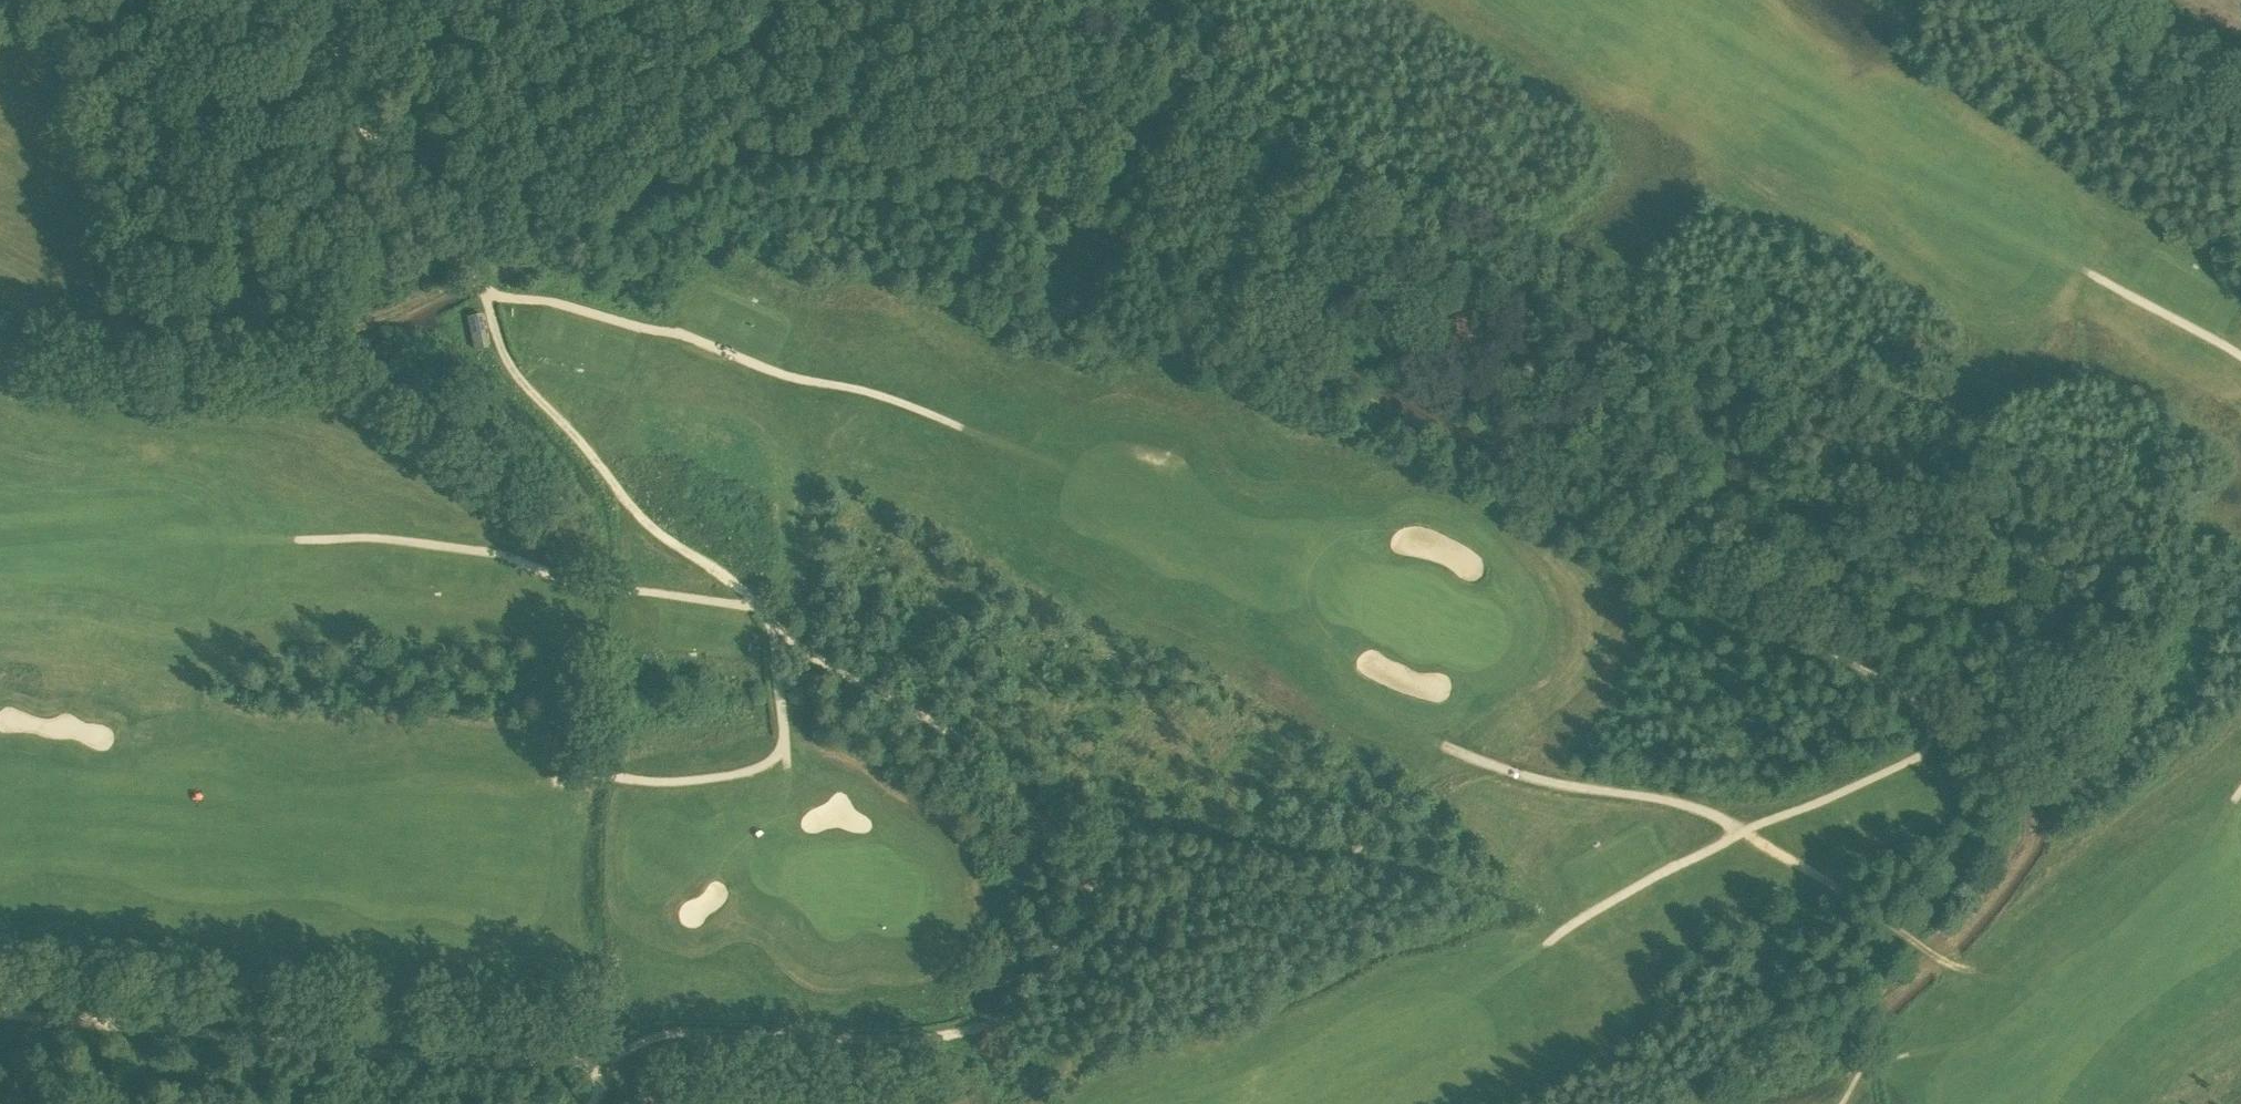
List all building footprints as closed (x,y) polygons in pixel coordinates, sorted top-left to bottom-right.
[(467,317),(472,339),(487,336),(482,314),(467,317)]
